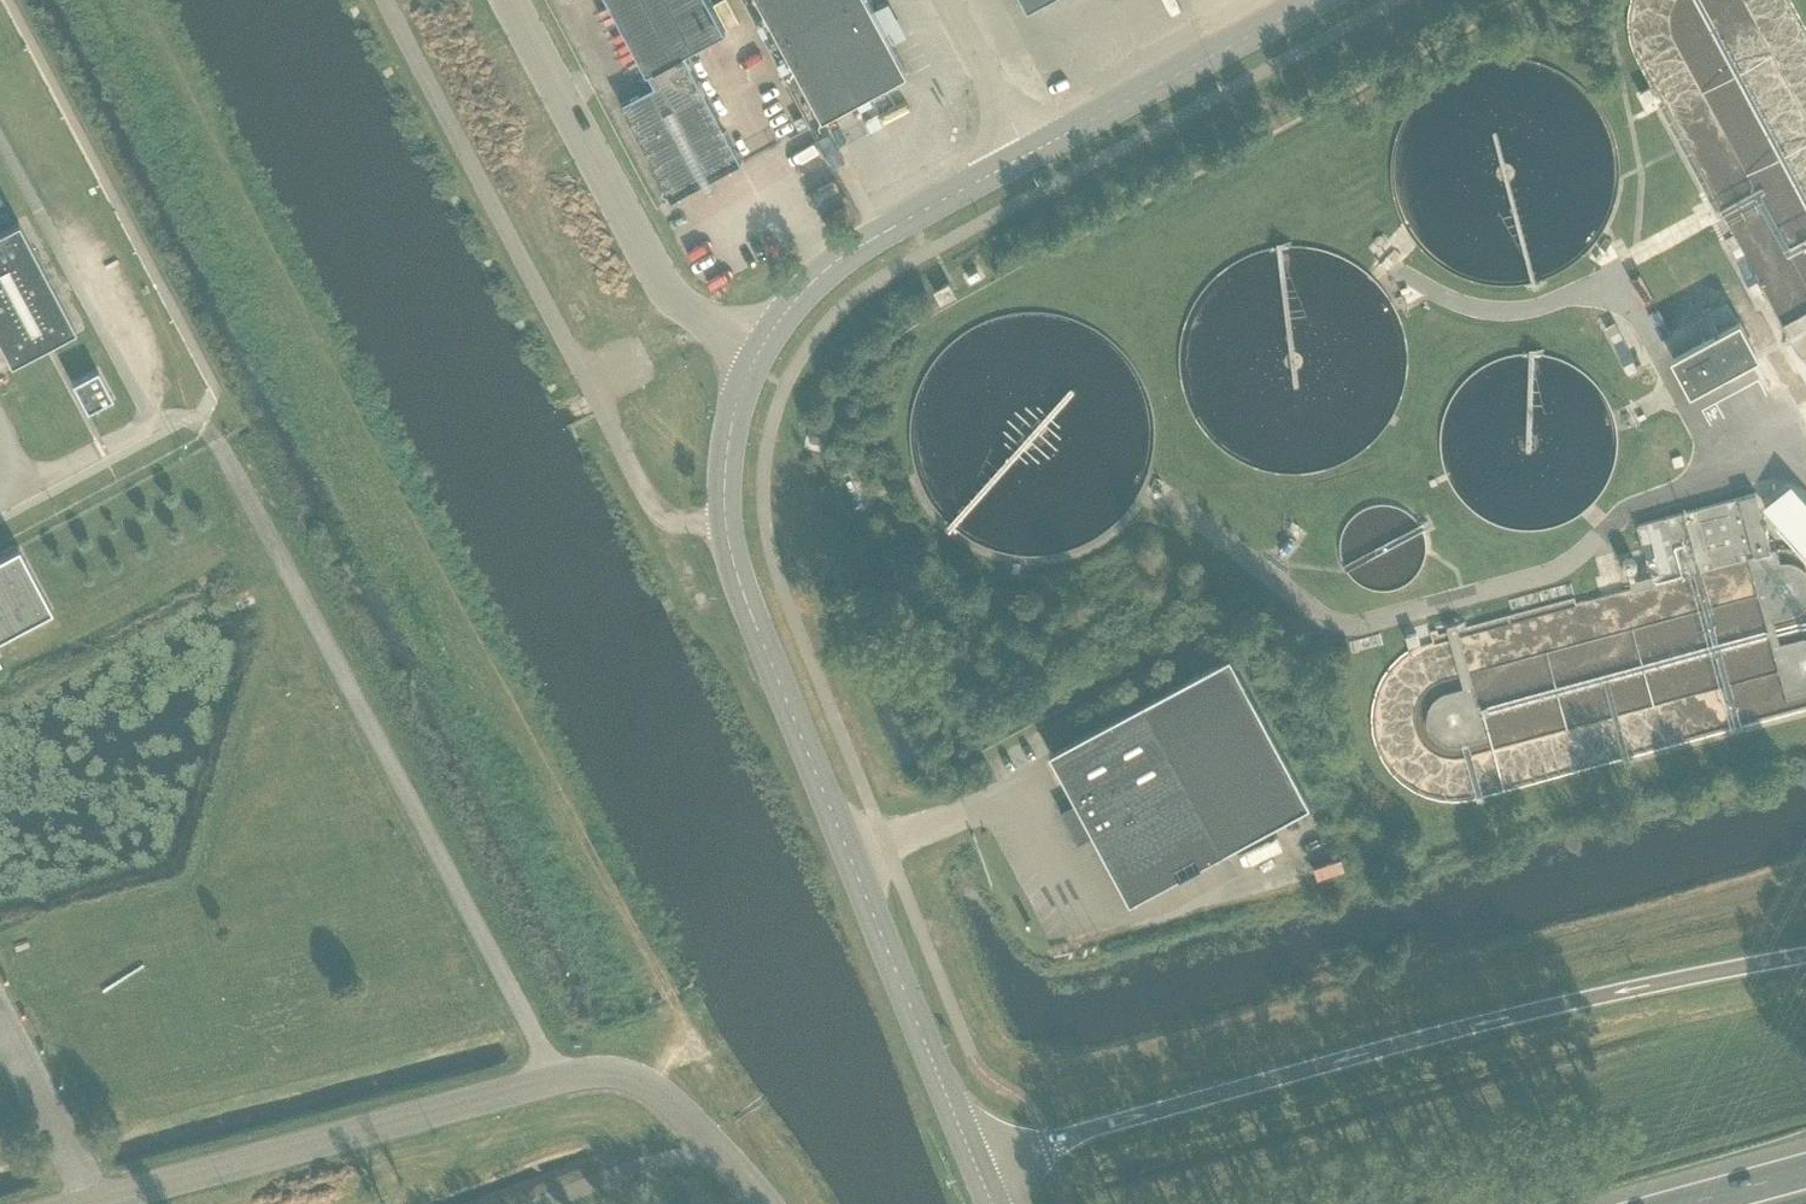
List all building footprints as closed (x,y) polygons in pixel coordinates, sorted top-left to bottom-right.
[(742,162),(684,53),(726,30),(710,0),(609,0),(655,86),(621,104),(664,186),(662,193),(669,195),(672,200),(742,162)] [(780,39),(853,0),(759,0),(780,39)] [(869,0),(853,0),(780,39),(823,119),(908,73),(869,0)] [(1028,8),(1043,0),(1024,0),(1028,8)] [(1631,26),(1634,43),(1640,59),(1687,146),(1682,149),(1715,212),(1720,209),(1734,234),(1725,239),(1749,284),(1758,279),(1794,347),(1801,357),(1805,360),(1805,35),(1787,0),(1634,0),(1632,8),(1631,26)] [(18,219),(0,228),(0,342),(10,361),(76,327),(18,219)] [(1629,369),(1638,364),(1615,321),(1606,326),(1629,369)] [(1686,392),(1754,356),(1737,323),(1669,360),(1686,392)] [(72,383),(87,411),(113,397),(98,369),(72,383)] [(1791,483),(1769,502),(1805,544),(1805,500),(1791,483)] [(1652,524),(1667,583),(1750,561),(1787,714),(1805,710),(1805,558),(1795,553),(1773,554),(1753,497),(1652,524)] [(0,554),(0,635),(52,608),(18,545),(0,554)] [(1421,639),(1431,636),(1428,627),(1419,630),(1421,639)] [(1231,655),(1145,701),(1050,752),(1077,802),(1060,811),(1077,842),(1094,833),(1130,902),(1311,805),(1231,655)]
